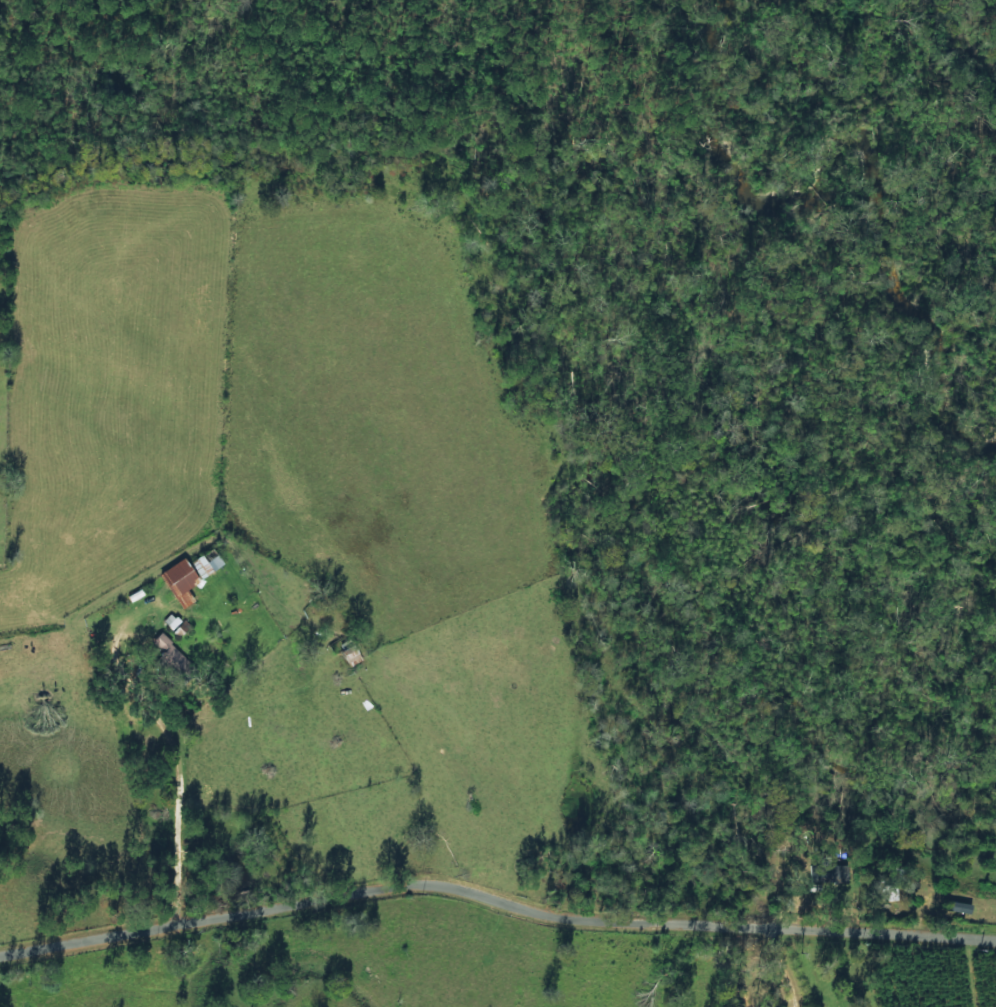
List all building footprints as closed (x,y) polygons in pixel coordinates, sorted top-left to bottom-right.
[(186,558),(161,572),(182,609),(194,602),(185,588),(225,566),(215,548),(188,563),(186,558)] [(190,662),(162,632),(151,643),(179,673),(190,662)] [(351,666),(364,660),(355,644),(343,650),(351,666)]
